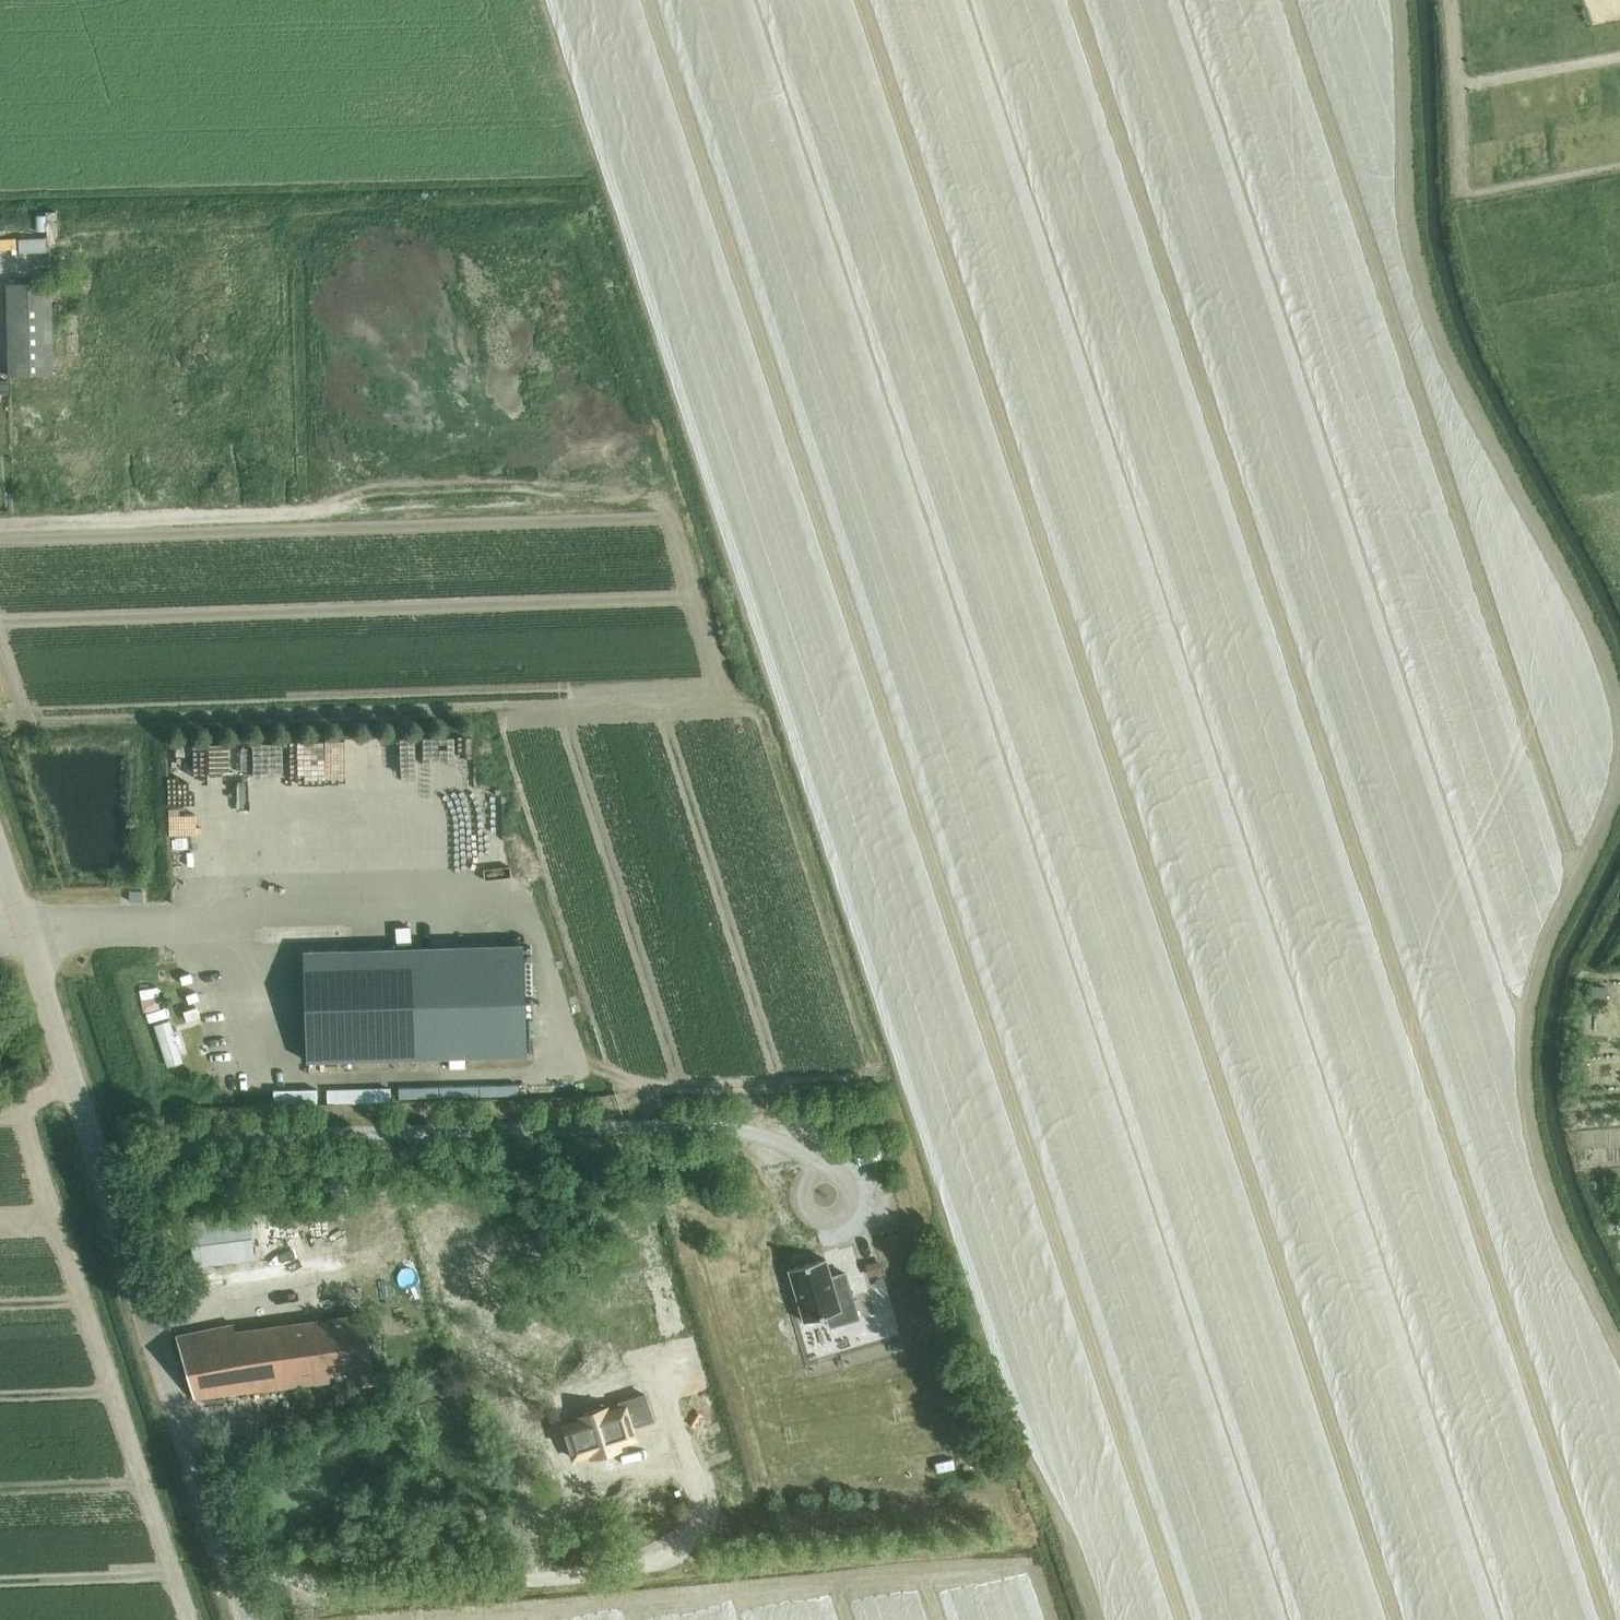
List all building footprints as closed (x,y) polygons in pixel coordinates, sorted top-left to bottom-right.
[(50,283),(6,284),(8,375),(10,375),(53,374),(50,283)] [(525,1055),(522,945),(303,951),(306,1061),(525,1055)] [(1589,985),(1588,997),(1604,998),(1605,986),(1589,985)] [(191,1264),(203,1263),(269,1255),(264,1212),(186,1221),(191,1264)] [(776,1260),(791,1312),(812,1306),(814,1314),(841,1307),(828,1261),(815,1264),(811,1250),(776,1260)] [(898,1265),(887,1267),(889,1278),(900,1275),(898,1265)] [(233,1323),(176,1335),(175,1335),(194,1398),(329,1380),(329,1374),(371,1367),(362,1312),(235,1333),(233,1323)] [(383,1372),(361,1375),(363,1392),(386,1389),(383,1372)] [(581,1419),(563,1425),(573,1457),(591,1452),(592,1455),(618,1447),(617,1444),(635,1438),(631,1424),(652,1418),(645,1393),(619,1401),(620,1407),(607,1411),(606,1408),(603,1409),(601,1404),(580,1410),(582,1416),(580,1417),(581,1419)]
